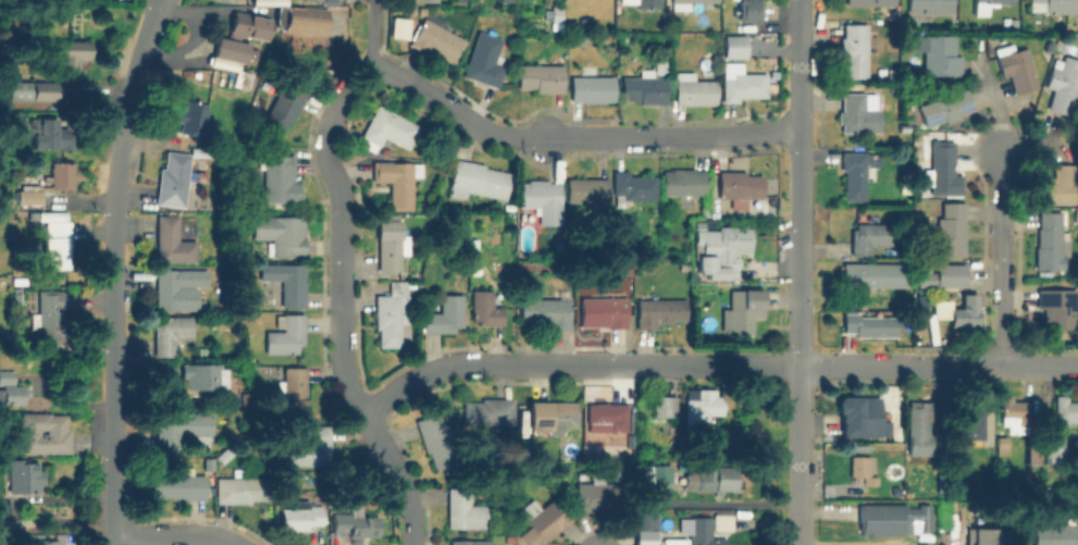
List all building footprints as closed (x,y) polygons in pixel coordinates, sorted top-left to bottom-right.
[(672,10),(672,0),(718,0),(718,1),(690,1),(690,9),(672,10)] [(738,20),(738,0),(760,0),(760,20),(738,20)] [(908,11),(908,0),(955,0),(955,11),(908,11)] [(1008,0),(971,0),(971,15),(985,16),(985,2),(1008,3),(1008,0)] [(1031,12),(1031,0),(1077,0),(1077,12),(1031,12)] [(562,26),(553,26),(553,7),(561,7),(562,26)] [(331,12),(327,36),(286,32),(288,8),(331,12)] [(270,22),(265,40),(231,32),(235,13),(270,22)] [(466,39),(453,63),(437,54),(436,58),(410,44),(424,17),(466,39)] [(578,28),(568,28),(568,20),(577,18),(578,28)] [(409,20),(409,38),(395,38),(395,20),(409,20)] [(869,23),(869,40),(882,39),(882,51),(868,51),(868,75),(845,76),(845,60),(841,60),(841,37),(845,36),(844,23),(869,23)] [(496,30),(495,35),(503,37),(493,65),(503,69),(495,87),(462,76),(479,29),(487,33),(488,27),(496,30)] [(585,45),(573,46),(572,34),(585,33),(585,45)] [(746,35),(746,58),(722,58),(722,35),(746,35)] [(962,55),(962,73),(925,73),(925,35),(956,35),(956,55),(962,55)] [(252,46),(249,63),(216,55),(221,38),(252,46)] [(90,39),(90,58),(80,58),(80,77),(60,78),(60,58),(55,58),(54,40),(90,39)] [(1028,47),(1039,86),(1016,92),(1011,74),(1004,75),(998,54),(1028,47)] [(1065,59),(1077,61),(1077,89),(1073,115),(1050,111),(1055,86),(1051,85),(1054,70),(1063,71),(1065,59)] [(767,72),(766,96),(740,96),(739,100),(723,100),(723,61),(742,61),(742,73),(767,72)] [(563,64),(563,91),(536,91),(536,88),(519,88),(519,64),(563,64)] [(655,67),(655,76),(667,76),(667,102),(640,102),(640,100),(622,99),(622,75),(640,75),(640,67),(655,67)] [(887,70),(887,82),(876,82),(877,70),(887,70)] [(716,78),(717,103),(676,103),(676,71),(694,72),(694,79),(716,78)] [(615,75),(615,100),(571,100),(571,75),(615,75)] [(309,89),(290,124),(287,122),(281,135),(261,124),(286,77),(309,89)] [(61,83),(60,100),(11,100),(11,83),(61,83)] [(961,116),(947,122),(945,119),(927,126),(919,106),(967,88),(974,109),(959,114),(961,116)] [(878,91),(878,108),(881,108),(881,132),(843,132),(842,91),(878,91)] [(209,104),(205,119),(213,121),(208,138),(178,131),(181,122),(175,121),(178,107),(185,109),(187,99),(209,104)] [(420,126),(408,149),(385,136),(380,147),(360,136),(379,103),(420,126)] [(57,116),(57,127),(67,127),(67,133),(73,133),(74,150),(57,150),(57,147),(33,148),(33,134),(40,134),(39,117),(57,116)] [(963,173),(963,194),(932,195),(931,185),(925,185),(925,169),(932,169),(932,140),(954,140),(955,173),(963,173)] [(877,153),(876,165),(866,165),(866,199),(845,199),(845,170),(842,170),(843,151),(867,151),(867,153),(877,153)] [(191,156),(186,208),(158,205),(162,162),(168,162),(169,153),(191,156)] [(303,183),(303,202),(264,203),(263,156),(294,154),(295,183),(303,183)] [(459,162),(511,173),(506,199),(471,193),(470,199),(453,196),(459,162)] [(374,183),(375,163),(422,164),(422,178),(414,178),(414,206),(391,206),(391,184),(374,183)] [(1076,163),(1076,202),(1043,201),(1043,176),(1055,176),(1055,163),(1076,163)] [(75,164),(75,188),(52,188),(53,164),(75,164)] [(706,170),(706,195),(661,195),(661,171),(671,170),(671,168),(694,168),(694,170),(706,170)] [(656,175),(656,199),(622,199),(622,194),(612,195),(612,170),(629,170),(629,175),(656,175)] [(746,170),(746,175),(764,175),(765,197),(719,198),(718,170),(746,170)] [(607,178),(607,205),(567,203),(566,178),(607,178)] [(536,206),(522,206),(522,184),(560,184),(560,227),(536,226),(536,206)] [(18,207),(18,186),(45,186),(45,207),(18,207)] [(966,202),(965,256),(934,256),(934,236),(939,236),(939,216),(943,216),(943,201),(966,202)] [(1062,211),(1061,253),(1064,253),(1064,268),(1037,268),(1037,246),(1039,246),(1039,211),(1062,211)] [(159,216),(181,216),(181,240),(198,240),(198,263),(158,262),(159,216)] [(274,238),(257,238),(258,218),(305,219),(305,257),(274,256),(274,238)] [(377,219),(399,218),(401,271),(379,271),(377,219)] [(47,271),(47,221),(73,222),(73,272),(47,271)] [(872,244),(872,253),(853,253),(853,228),(857,228),(857,222),(892,222),(892,244),(872,244)] [(749,227),(749,253),(740,253),(740,277),(698,277),(699,233),(717,233),(717,227),(749,227)] [(908,264),(908,288),(850,288),(850,264),(908,264)] [(967,265),(967,285),(918,286),(918,271),(937,271),(937,265),(967,265)] [(263,278),(263,267),(306,267),(306,308),(283,307),(283,278),(263,278)] [(156,311),(156,269),(201,270),(201,311),(156,311)] [(401,347),(377,347),(377,296),(392,296),(392,284),(408,284),(408,324),(401,324),(401,347)] [(753,317),(754,333),(730,334),(730,331),(722,331),(721,309),(730,309),(730,289),(763,288),(764,315),(753,317)] [(1076,289),(1076,329),(1044,329),(1044,307),(1038,307),(1038,288),(1076,289)] [(474,290),(494,290),(494,308),(506,308),(506,327),(481,326),(480,322),(474,323),(474,290)] [(76,292),(76,311),(63,311),(63,346),(38,346),(39,292),(76,292)] [(979,293),(980,325),(970,326),(970,331),(959,332),(959,326),(952,326),(952,307),(964,307),(964,293),(979,293)] [(418,333),(419,313),(442,314),(443,294),(468,295),(467,327),(458,327),(457,334),(418,333)] [(628,296),(628,326),(580,326),(580,297),(628,296)] [(686,298),(686,319),(672,319),(672,322),(656,322),(657,327),(636,327),(636,298),(686,298)] [(538,322),(522,322),(523,300),(570,301),(570,327),(538,327),(538,322)] [(899,315),(899,336),(855,336),(855,332),(844,332),(844,312),(860,312),(859,315),(899,315)] [(282,333),(283,315),(303,315),(303,347),(298,347),(298,354),(269,354),(270,333),(282,333)] [(157,319),(193,319),(193,339),(176,339),(176,357),(157,357),(157,319)] [(186,364),(228,366),(228,391),(186,391),(186,364)] [(283,417),(284,367),(309,367),(309,418),(283,417)] [(7,410),(0,410),(0,388),(30,388),(30,404),(7,404),(7,410)] [(724,391),(724,416),(710,416),(710,433),(687,432),(687,391),(724,391)] [(678,398),(678,418),(656,418),(656,398),(678,398)] [(891,423),(891,437),(842,437),(843,399),(882,399),(882,423),(891,423)] [(1028,401),(1028,424),(1020,424),(1020,431),(1008,431),(1008,424),(1003,424),(1004,400),(1028,401)] [(1056,400),(1077,401),(1077,421),(1066,420),(1066,426),(1056,426),(1056,400)] [(464,401),(513,401),(513,425),(464,424),(464,401)] [(947,402),(947,419),(933,419),(933,420),(929,420),(929,438),(908,438),(908,410),(917,410),(917,402),(947,402)] [(578,404),(578,431),(558,431),(558,435),(532,434),(532,404),(578,404)] [(628,405),(627,432),(587,432),(587,404),(628,405)] [(984,407),(984,418),(989,418),(989,453),(957,451),(957,407),(984,407)] [(71,414),(71,455),(23,454),(23,414),(71,414)] [(159,416),(213,417),(213,437),(181,437),(181,453),(159,453),(159,416)] [(444,417),(460,466),(434,474),(418,425),(444,417)] [(331,424),(332,467),(292,467),(292,447),(307,447),(307,424),(331,424)] [(1065,437),(1065,456),(1046,456),(1046,437),(1065,437)] [(872,457),(872,479),(852,479),(852,456),(872,457)] [(39,463),(39,494),(9,494),(10,463),(39,463)] [(672,467),(672,483),(645,483),(645,466),(672,467)] [(683,490),(733,489),(733,466),(682,467),(683,490)] [(604,475),(604,483),(618,482),(618,508),(594,508),(594,511),(577,511),(577,482),(590,482),(591,476),(604,475)] [(156,476),(211,476),(211,493),(206,493),(206,500),(156,499),(156,476)] [(218,505),(218,479),(276,480),(275,501),(256,501),(256,506),(218,505)] [(450,493),(468,493),(468,496),(473,496),(473,508),(490,508),(490,529),(450,529),(450,493)] [(574,521),(546,544),(528,544),(517,532),(556,499),(574,521)] [(933,511),(932,536),(863,535),(863,507),(931,507),(931,511),(933,511)] [(284,508),(322,508),(322,530),(284,530),(284,508)] [(351,538),(351,532),(336,532),(336,511),(377,511),(377,538),(351,538)] [(717,537),(717,544),(692,544),(692,516),(715,516),(715,513),(732,513),(733,529),(713,529),(713,537),(717,537)] [(660,515),(660,534),(632,534),(632,515),(660,515)] [(1055,524),(1077,525),(1077,544),(1036,544),(1036,529),(1055,529),(1055,524)] [(1002,530),(1002,544),(967,544),(967,529),(1002,530)]
